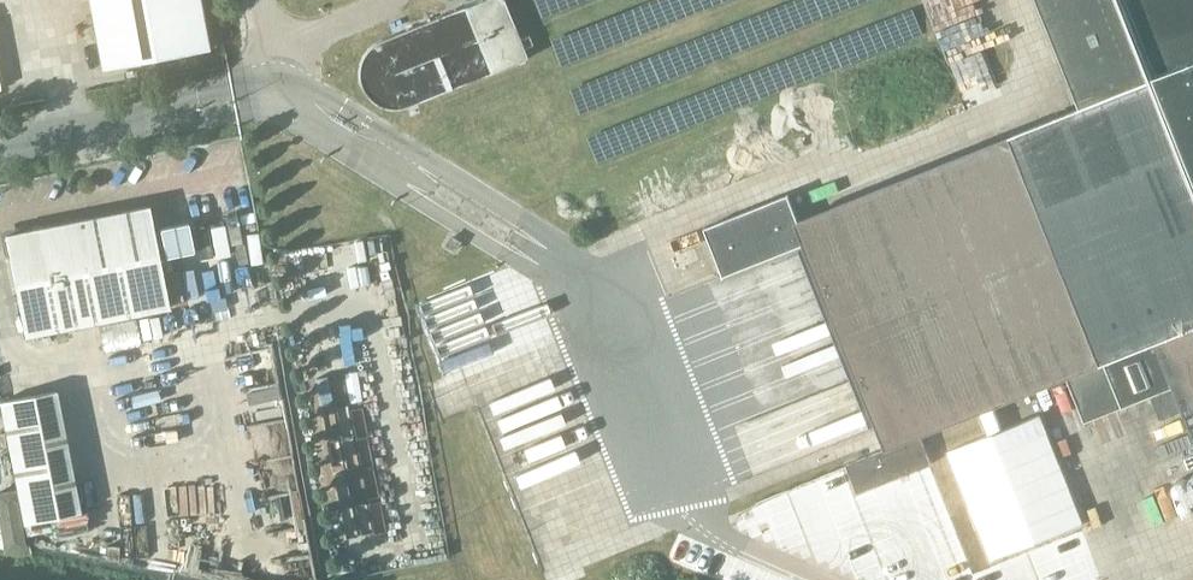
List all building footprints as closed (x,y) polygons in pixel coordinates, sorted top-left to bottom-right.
[(209,50),(200,0),(89,0),(102,70),(209,50)] [(1080,107),(797,221),(790,195),(704,228),(725,273),(808,243),(890,443),(849,461),(862,493),(931,461),(922,435),(978,411),(991,439),(950,454),(995,558),(1082,525),(1037,411),(1006,424),(998,402),(1067,381),(1084,418),(1149,394),(1162,420),(1181,413),(1192,441),(1192,0),(1038,0),(1080,107)] [(26,337),(170,308),(149,207),(5,236),(26,337)] [(25,524),(81,513),(57,391),(1,402),(25,524)]
